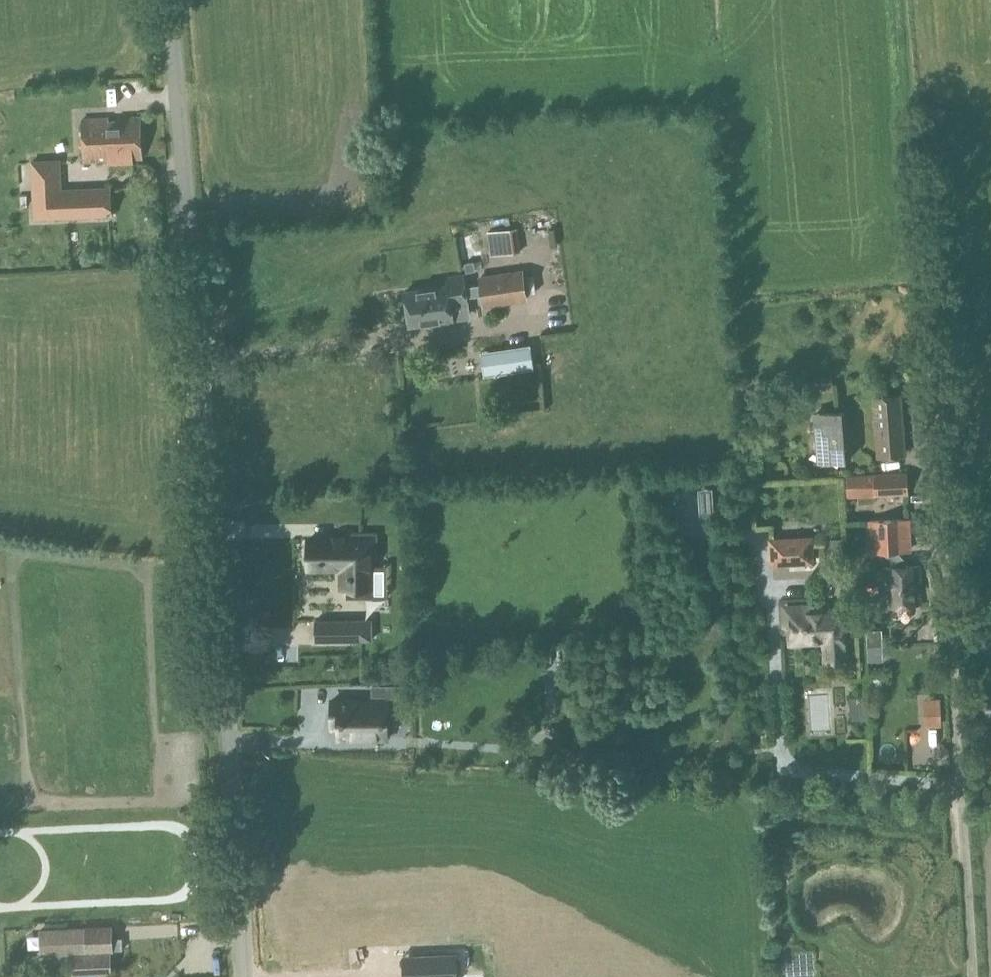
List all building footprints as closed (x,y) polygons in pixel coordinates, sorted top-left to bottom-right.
[(134,162),(134,159),(141,159),(140,117),(83,120),(85,161),(108,160),(109,163),(134,162)] [(61,162),(32,163),(34,222),(107,219),(106,190),(62,192),(61,162)] [(516,229),(488,233),(491,256),(519,253),(516,229)] [(448,285),(405,291),(410,327),(428,325),(429,328),(454,324),(452,304),(466,302),(466,298),(482,296),(483,306),(527,300),(523,272),(479,278),(480,286),(464,288),(463,278),(447,280),(448,285)] [(530,345),(482,353),(485,376),(534,368),(530,345)] [(876,397),(880,457),(906,456),(902,395),(876,397)] [(817,462),(851,460),(848,412),(814,414),(817,462)] [(851,495),(908,494),(907,474),(850,476),(851,495)] [(869,550),(910,549),(908,521),(868,522),(869,550)] [(346,538),(309,538),(310,567),(342,567),(343,586),(347,586),(347,597),(371,597),(371,586),(372,586),(372,565),(372,556),(378,556),(378,532),(346,532),(346,538)] [(770,564),(813,562),(812,537),(769,539),(770,564)] [(885,605),(923,603),(921,566),(883,568),(885,605)] [(846,660),(843,609),(788,611),(790,642),(825,641),(826,661),(846,660)] [(316,640),(370,640),(370,621),(316,621),(316,640)] [(883,644),(867,645),(868,660),(884,659),(883,644)] [(312,700),(326,702),(328,685),(314,684),(312,700)] [(808,710),(823,710),(822,692),(807,693),(808,710)] [(844,695),(843,718),(859,718),(860,695),(844,695)] [(331,698),(331,720),(339,720),(339,738),(387,738),(387,698),(331,698)] [(940,698),(923,699),(925,727),(941,726),(940,698)] [(330,736),(329,702),(307,702),(308,737),(330,736)] [(85,929),(40,931),(41,953),(86,951),(114,949),(113,927),(85,929)] [(111,952),(71,953),(71,976),(111,974),(111,952)] [(468,956),(442,957),(444,976),(471,976),(468,956)]
